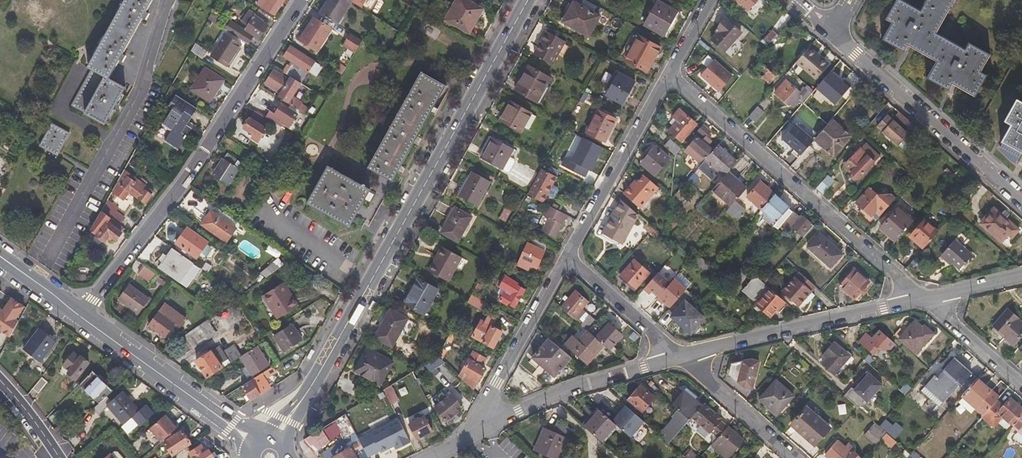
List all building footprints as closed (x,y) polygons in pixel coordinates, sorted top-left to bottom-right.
[(87,67),(90,69),(70,106),(103,125),(124,88),(108,78),(151,0),(124,0),(87,67)] [(264,3),(261,2),(259,6),(273,15),(282,0),(266,0),(264,3)] [(337,26),(352,4),(346,0),(327,0),(318,14),(337,26)] [(368,14),(376,1),(375,0),(346,0),(352,4),(368,14)] [(414,10),(417,5),(411,2),(408,0),(399,0),(414,10)] [(465,0),(458,0),(447,20),(470,33),(483,10),(465,0)] [(747,10),(756,0),(735,0),(747,10)] [(922,14),(900,1),(887,23),(893,27),(884,43),(906,56),(910,50),(939,66),(929,82),(951,94),(954,89),(977,101),(990,79),(984,75),(992,59),(971,47),(968,53),(938,37),(959,0),(930,0),(922,14)] [(675,11),(656,1),(643,25),(661,36),(675,11)] [(599,16),(574,2),(563,21),(588,36),(599,16)] [(212,11),(208,19),(214,23),(219,16),(212,11)] [(225,30),(248,45),(253,37),(259,40),(267,26),(254,18),(255,16),(249,12),(242,23),(233,17),(225,30)] [(331,30),(314,18),(299,41),(317,52),(331,30)] [(740,33),(727,21),(710,40),(724,52),(740,33)] [(566,41),(549,31),(535,54),(552,64),(566,41)] [(765,50),(775,39),(766,31),(762,35),(759,33),(753,39),(765,50)] [(342,45),(346,48),(353,36),(349,34),(342,45)] [(240,44),(225,35),(210,58),(225,67),(240,44)] [(360,41),(353,36),(346,48),(353,53),(360,41)] [(656,49),(638,38),(625,62),(643,72),(656,49)] [(193,47),(190,53),(201,60),(206,52),(194,45),(193,47)] [(290,78),(300,85),(308,72),(314,76),(320,67),(289,47),(282,58),(288,62),(286,65),(285,64),(284,65),(282,63),(278,70),(290,78)] [(735,84),(742,76),(708,47),(697,61),(721,81),(726,75),(735,84)] [(864,83),(840,62),(837,65),(861,87),(864,83)] [(820,75),(825,79),(833,69),(836,66),(832,63),(829,66),(829,65),(820,75)] [(774,77),(759,64),(753,72),(767,84),(774,77)] [(550,78),(529,66),(516,89),(537,101),(550,78)] [(222,80),(205,69),(192,90),(209,101),(222,80)] [(279,94),(277,98),(291,107),(300,113),(304,116),(309,108),(292,97),(300,85),(290,78),(288,81),(273,72),(265,84),(279,94)] [(811,94),(825,79),(820,75),(819,73),(799,95),(785,83),(774,95),(787,106),(788,105),(792,108),(794,107),(797,110),(805,101),(811,94)] [(444,88),(419,74),(366,170),(391,183),(444,88)] [(632,83),(618,75),(606,96),(620,104),(632,83)] [(868,87),(864,83),(861,87),(859,90),(863,93),(868,87)] [(716,89),(708,97),(717,105),(724,96),(716,89)] [(587,94),(583,91),(578,101),(582,103),(587,94)] [(811,94),(805,101),(807,103),(814,96),(811,94)] [(196,111),(175,98),(167,110),(171,113),(163,126),(171,132),(165,142),(178,151),(191,131),(186,128),(196,111)] [(531,112),(512,102),(502,120),(521,131),(524,125),(531,112)] [(818,136),(830,122),(833,119),(817,105),(813,109),(807,103),(796,116),(818,136)] [(878,115),(874,119),(886,130),(888,127),(900,115),(888,104),(883,110),(878,115)] [(1020,104),(1008,125),(1014,129),(1005,146),(1021,155),(1021,105),(1020,104)] [(878,115),(883,110),(878,106),(873,111),(878,115)] [(265,119),(280,129),(283,125),(289,128),(297,117),(288,112),(280,107),(274,116),(270,114),(265,119)] [(291,107),(288,112),(297,117),(300,113),(291,107)] [(764,113),(757,107),(748,118),(754,124),(764,113)] [(615,121),(597,111),(586,132),(603,142),(615,121)] [(537,116),(531,112),(524,125),(530,128),(537,116)] [(692,119),(685,113),(668,132),(675,138),(676,137),(681,141),(695,126),(690,121),(692,119)] [(914,128),(900,115),(888,127),(903,141),(903,140),(914,128)] [(264,130),(249,120),(243,129),(253,135),(251,139),(256,142),(264,130)] [(818,136),(814,140),(824,149),(823,150),(832,158),(849,139),(830,122),(818,136)] [(68,134),(51,125),(40,146),(57,156),(68,134)] [(708,134),(701,127),(685,145),(704,162),(710,154),(705,149),(708,145),(702,140),(708,134)] [(914,128),(903,140),(911,147),(923,135),(914,128)] [(577,145),(559,135),(547,156),(558,162),(555,167),(563,172),(577,145)] [(514,148),(492,136),(481,157),(502,169),(503,168),(510,155),(514,148)] [(668,138),(661,145),(674,157),(681,150),(668,138)] [(878,159),(864,146),(844,168),(858,181),(878,159)] [(722,178),(727,172),(734,163),(717,147),(710,154),(704,162),(722,178)] [(667,160),(654,148),(639,166),(651,177),(667,160)] [(240,164),(226,154),(211,175),(226,185),(240,164)] [(510,155),(503,168),(508,171),(511,171),(516,162),(515,158),(510,155)] [(546,170),(548,166),(543,163),(526,194),(541,202),(555,176),(546,170)] [(369,191),(326,167),(305,205),(348,229),(369,191)] [(490,181),(473,171),(460,195),(477,204),(490,181)] [(735,203),(746,190),(727,172),(722,178),(711,191),(730,208),(735,203)] [(654,187),(641,176),(630,188),(628,186),(621,195),(636,208),(654,187)] [(122,187),(117,184),(112,194),(123,202),(129,195),(145,206),(153,195),(145,189),(147,186),(142,182),(140,184),(130,177),(122,187)] [(761,211),(774,196),(759,183),(746,198),(761,211)] [(855,204),(875,222),(895,200),(888,194),(878,194),(876,196),(868,189),(855,204)] [(780,225),(792,212),(774,196),(761,211),(774,224),(771,227),(776,230),(780,225)] [(108,201),(102,212),(112,220),(119,226),(125,220),(116,212),(119,209),(108,201)] [(746,213),(735,203),(730,208),(726,213),(738,222),(746,213)] [(560,225),(566,215),(547,205),(541,215),(546,218),(540,231),(551,237),(559,224),(560,225)] [(470,215),(455,206),(442,229),(457,237),(470,215)] [(880,229),(895,242),(912,223),(897,210),(880,229)] [(102,212),(98,218),(108,226),(112,220),(102,212)] [(234,230),(210,212),(200,226),(224,243),(234,230)] [(612,212),(601,232),(619,243),(631,223),(612,212)] [(798,218),(792,212),(780,225),(788,232),(791,229),(802,239),(812,227),(800,216),(798,218)] [(1016,233),(992,212),(979,226),(999,244),(1006,237),(1010,240),(1016,233)] [(116,241),(124,230),(119,226),(112,220),(108,226),(99,237),(109,246),(114,240),(116,241)] [(911,234),(925,246),(936,234),(923,221),(911,234)] [(205,243),(186,229),(175,244),(194,258),(205,243)] [(619,243),(601,232),(599,235),(618,245),(619,243)] [(909,237),(922,249),(925,246),(911,234),(909,237)] [(841,254),(819,235),(806,248),(829,268),(841,254)] [(953,240),(940,255),(949,263),(957,270),(971,255),(953,240)] [(545,251),(529,241),(517,263),(526,268),(528,264),(535,268),(545,251)] [(435,262),(444,245),(442,244),(432,261),(435,262)] [(461,255),(444,245),(435,262),(432,261),(428,269),(447,280),(461,255)] [(195,267),(172,250),(158,269),(182,286),(195,267)] [(709,271),(711,269),(699,259),(691,252),(686,258),(706,275),(709,271)] [(949,263),(940,255),(937,258),(946,266),(949,263)] [(489,260),(487,264),(472,291),(475,293),(492,262),(489,260)] [(647,273),(633,261),(619,277),(634,289),(647,273)] [(268,277),(281,268),(277,262),(265,271),(268,277)] [(149,283),(155,275),(143,266),(137,274),(149,283)] [(748,269),(744,266),(738,273),(741,276),(748,269)] [(873,279),(858,267),(843,284),(858,297),(873,279)] [(711,280),(712,280),(715,277),(709,271),(706,275),(711,280)] [(797,305),(813,288),(796,273),(781,290),(797,305)] [(699,279),(692,274),(687,280),(693,285),(699,279)] [(661,282),(654,275),(649,281),(656,287),(661,282)] [(778,309),(784,302),(768,287),(763,283),(755,275),(741,290),(756,303),(755,304),(769,316),(777,308),(778,309)] [(516,285),(504,277),(498,288),(501,290),(498,295),(500,297),(498,301),(504,304),(506,303),(513,307),(522,290),(515,286),(516,285)] [(772,281),(768,277),(763,283),(768,287),(772,281)] [(437,288),(419,278),(405,302),(424,312),(437,288)] [(712,280),(711,280),(707,285),(711,289),(716,284),(712,280)] [(649,281),(639,293),(647,301),(648,300),(659,309),(669,298),(666,295),(661,291),(656,287),(649,281)] [(292,293),(286,283),(265,298),(280,320),(299,307),(291,294),(292,293)] [(141,296),(128,287),(118,301),(136,314),(143,306),(145,308),(150,300),(142,294),(141,296)] [(572,288),(557,305),(570,316),(578,307),(585,299),(572,288)] [(684,289),(666,311),(689,330),(701,315),(685,300),(690,294),(684,289)] [(470,295),(468,299),(466,303),(477,309),(482,301),(470,295)] [(7,338),(24,308),(10,299),(2,311),(0,310),(0,333),(7,338)] [(184,322),(163,307),(148,328),(163,339),(172,329),(177,332),(184,322)] [(578,307),(570,316),(580,326),(589,316),(578,307)] [(408,318),(391,308),(375,336),(393,346),(408,318)] [(1006,312),(994,326),(1004,336),(1003,337),(1012,345),(1021,334),(1021,327),(1006,312)] [(494,321),(483,316),(472,335),(493,346),(500,335),(490,329),(494,321)] [(588,332),(596,323),(589,316),(580,326),(581,326),(588,332)] [(922,325),(915,319),(911,324),(898,338),(913,353),(933,330),(924,322),(922,325)] [(205,321),(176,341),(183,352),(213,332),(205,321)] [(899,327),(892,334),(898,338),(911,324),(908,321),(901,329),(899,327)] [(602,345),(609,350),(621,335),(609,324),(596,339),(602,345)] [(300,340),(290,325),(273,336),(283,351),(300,340)] [(580,341),(588,332),(581,326),(573,335),(580,341)] [(452,328),(449,334),(445,340),(449,342),(451,341),(457,332),(452,328)] [(889,350),(894,345),(878,330),(871,338),(865,333),(857,343),(871,355),(876,350),(878,351),(889,350)] [(46,339),(36,331),(22,349),(38,362),(53,343),(48,339),(46,339)] [(596,339),(588,332),(580,341),(573,335),(565,345),(587,364),(594,357),(593,356),(602,345),(596,339)] [(569,358),(548,339),(531,358),(533,360),(530,364),(549,380),(569,358)] [(848,358),(833,344),(823,354),(824,356),(818,363),(832,375),(848,358)] [(197,362),(207,378),(239,358),(231,346),(221,351),(219,348),(197,362)] [(393,361),(369,346),(356,369),(381,383),(393,361)] [(256,347),(239,358),(250,375),(266,364),(256,347)] [(446,352),(441,349),(436,356),(441,361),(446,352)] [(459,377),(472,389),(483,368),(480,366),(484,359),(473,352),(459,377)] [(77,358),(71,353),(58,368),(64,373),(62,376),(70,382),(86,363),(78,357),(77,358)] [(436,356),(423,365),(426,370),(427,370),(431,376),(437,372),(435,368),(443,363),(441,361),(436,356)] [(786,357),(781,363),(792,372),(797,367),(786,357)] [(751,389),(758,362),(750,359),(731,364),(728,375),(742,387),(751,389)] [(959,385),(966,391),(975,380),(976,379),(953,360),(943,370),(944,371),(937,379),(933,377),(925,386),(942,402),(959,385)] [(104,397),(110,391),(90,371),(77,384),(96,403),(104,397)] [(874,373),(860,389),(873,400),(887,385),(874,373)] [(42,374),(30,388),(37,394),(48,379),(42,374)] [(241,386),(251,401),(267,390),(258,376),(241,386)] [(401,386),(398,380),(389,386),(392,392),(401,386)] [(960,397),(981,416),(982,415),(995,400),(997,398),(975,380),(966,391),(960,397)] [(793,396),(776,381),(758,401),(765,407),(767,404),(778,414),(793,396)] [(382,390),(390,406),(396,402),(392,392),(389,386),(382,390)] [(643,414),(654,402),(655,400),(641,389),(629,402),(643,414)] [(848,396),(859,408),(867,401),(855,390),(848,396)] [(897,401),(899,399),(900,400),(904,396),(898,392),(897,393),(896,392),(884,407),(885,408),(888,411),(897,401)] [(96,403),(91,408),(96,414),(105,407),(121,424),(136,412),(119,393),(108,402),(104,397),(96,403)] [(679,413),(688,422),(692,418),(700,408),(683,393),(671,406),(679,413)] [(462,407),(451,396),(447,399),(445,397),(439,403),(441,406),(434,413),(445,424),(462,407)] [(654,402),(673,419),(679,413),(671,406),(659,396),(655,400),(654,402)] [(1011,427),(1021,415),(1021,411),(1007,398),(1001,405),(995,400),(982,415),(981,416),(986,420),(994,412),(1011,427)] [(617,418),(636,435),(649,421),(630,404),(617,418)] [(840,405),(841,416),(852,415),(851,404),(840,405)] [(717,419),(703,405),(700,408),(692,418),(707,431),(707,430),(717,439),(726,429),(717,420),(717,419)] [(828,429),(806,408),(790,425),(813,446),(828,429)] [(888,411),(885,408),(879,414),(883,417),(889,411),(888,411)] [(618,426),(601,411),(586,427),(603,442),(618,426)] [(673,419),(658,436),(668,445),(688,422),(679,413),(673,419)] [(345,414),(333,421),(343,440),(348,438),(353,447),(337,457),(367,457),(345,414)] [(356,414),(347,419),(352,427),(357,424),(356,422),(359,421),(356,414)] [(1011,427),(1021,437),(1021,415),(1011,427)] [(133,431),(140,426),(133,418),(127,423),(133,431)] [(431,433),(423,418),(408,426),(416,441),(431,433)] [(543,428),(533,451),(549,457),(557,457),(566,438),(570,440),(574,431),(560,425),(557,433),(543,428)] [(893,425),(887,431),(892,435),(897,429),(893,425)] [(717,439),(714,443),(730,457),(744,442),(727,427),(726,429),(717,439)] [(880,440),(885,434),(882,431),(878,435),(870,428),(864,436),(872,444),(878,438),(880,440)] [(306,438),(305,439),(310,446),(312,445),(316,449),(328,442),(320,429),(306,438)] [(189,445),(180,431),(161,443),(170,456),(189,445)] [(391,433),(373,442),(380,457),(381,457),(399,449),(391,433)] [(880,440),(890,449),(895,443),(885,434),(880,440)] [(837,442),(825,455),(828,457),(859,457),(852,452),(850,454),(837,442)] [(208,451),(202,454),(198,446),(187,453),(190,457),(213,457),(208,451)] [(685,457),(698,457),(699,457),(689,449),(683,456),(685,457)] [(107,453),(111,457),(122,457),(115,450),(111,450),(107,453)]
